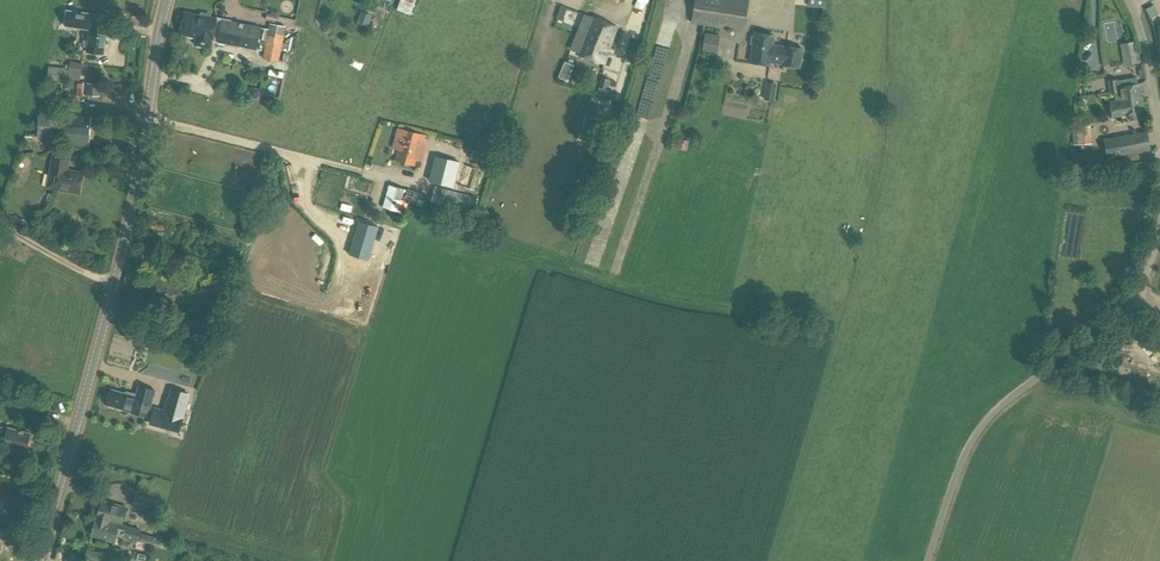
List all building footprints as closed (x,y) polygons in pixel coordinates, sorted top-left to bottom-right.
[(692,22),(744,31),(748,0),(695,0),(692,22)] [(1152,9),(1154,18),(1159,17),(1159,7),(1152,9)] [(70,8),(67,27),(90,30),(89,39),(85,39),(84,46),(88,46),(87,51),(104,53),(108,27),(93,25),(93,11),(70,8)] [(217,19),(185,12),(182,24),(196,27),(196,26),(219,31),(219,32),(227,34),(227,33),(259,39),(261,29),(223,20),(223,21),(217,20),(217,19)] [(585,14),(571,48),(578,51),(577,53),(604,63),(610,48),(617,27),(611,25),(611,24),(592,16),(590,16),(585,14)] [(360,16),(357,23),(367,27),(369,21),(361,18),(361,16),(360,16)] [(283,44),(286,26),(270,23),(266,41),(283,44)] [(196,27),(182,24),(180,34),(197,37),(195,45),(211,48),(213,40),(218,41),(218,42),(256,50),(259,39),(227,33),(227,34),(219,32),(219,31),(196,26),(196,27)] [(705,33),(702,50),(717,52),(719,35),(705,33)] [(752,36),(750,43),(753,46),(751,62),(770,65),(770,62),(782,64),(782,65),(799,67),(802,49),(785,46),(785,47),(773,45),(774,35),(755,33),(755,35),(752,36)] [(279,61),(283,44),(266,41),(263,58),(279,61)] [(1136,42),(1125,44),(1128,65),(1139,63),(1136,42)] [(71,60),(68,76),(74,77),(74,82),(81,82),(81,76),(83,63),(71,60)] [(739,70),(763,73),(764,66),(741,62),(739,70)] [(48,68),(47,81),(66,83),(68,70),(48,68)] [(601,77),(598,86),(608,89),(610,79),(601,77)] [(1117,78),(1108,80),(1110,92),(1115,91),(1116,100),(1119,100),(1125,99),(1125,98),(1128,98),(1129,101),(1134,100),(1134,101),(1143,100),(1140,83),(1138,83),(1137,77),(1117,80),(1117,78)] [(765,82),(761,99),(772,101),(775,84),(765,82)] [(86,84),(86,96),(100,97),(100,85),(86,84)] [(598,86),(596,93),(610,98),(612,90),(608,89),(598,86)] [(1116,100),(1110,101),(1112,116),(1112,117),(1145,111),(1143,100),(1134,101),(1134,100),(1129,101),(1128,98),(1125,98),(1125,99),(1119,100),(1116,100)] [(37,116),(36,138),(51,139),(51,135),(65,136),(63,148),(87,153),(90,137),(91,116),(85,116),(57,115),(58,109),(40,108),(40,116),(37,116)] [(588,116),(582,134),(595,138),(601,120),(588,116)] [(640,136),(649,139),(652,129),(644,126),(640,136)] [(1090,126),(1077,127),(1078,143),(1092,142),(1090,126)] [(397,128),(392,148),(398,149),(395,160),(420,167),(428,136),(397,128)] [(1145,132),(1104,139),(1107,156),(1148,150),(1145,132)] [(687,151),(689,141),(680,139),(678,148),(687,151)] [(55,150),(48,188),(80,194),(83,173),(67,170),(71,153),(55,150)] [(472,150),(469,160),(488,165),(491,155),(472,150)] [(436,156),(428,180),(458,189),(459,186),(465,165),(436,156)] [(207,173),(218,176),(221,164),(211,161),(207,173)] [(465,165),(459,186),(471,190),(471,188),(475,189),(478,178),(474,177),(477,168),(465,165)] [(390,184),(384,207),(403,213),(407,203),(401,202),(404,189),(390,184)] [(435,185),(430,202),(471,213),(476,196),(435,185)] [(409,189),(404,201),(423,207),(427,194),(409,189)] [(235,190),(234,199),(244,199),(244,190),(235,190)] [(1138,203),(1137,215),(1146,216),(1147,203),(1138,203)] [(28,224),(18,218),(14,225),(24,231),(28,224)] [(359,221),(349,254),(368,260),(379,227),(359,221)] [(382,228),(372,261),(387,266),(397,233),(382,228)] [(599,238),(596,248),(611,252),(613,242),(599,238)] [(220,284),(229,287),(233,275),(225,272),(220,284)] [(211,280),(206,291),(225,298),(229,287),(220,284),(211,280)] [(112,389),(107,405),(148,417),(156,391),(140,386),(137,396),(112,389)] [(190,393),(171,388),(164,410),(154,407),(149,423),(160,426),(179,431),(190,393)] [(4,440),(3,445),(26,452),(31,434),(8,427),(7,429),(0,426),(0,439),(4,440)] [(137,494),(133,507),(155,513),(159,499),(137,494)] [(101,503),(97,518),(109,521),(119,524),(120,524),(122,524),(127,507),(113,503),(113,506),(101,503)] [(97,517),(92,535),(114,541),(116,534),(137,541),(140,530),(119,524),(109,521),(97,518),(97,517)] [(87,550),(84,560),(87,560),(101,560),(103,554),(87,550)]
